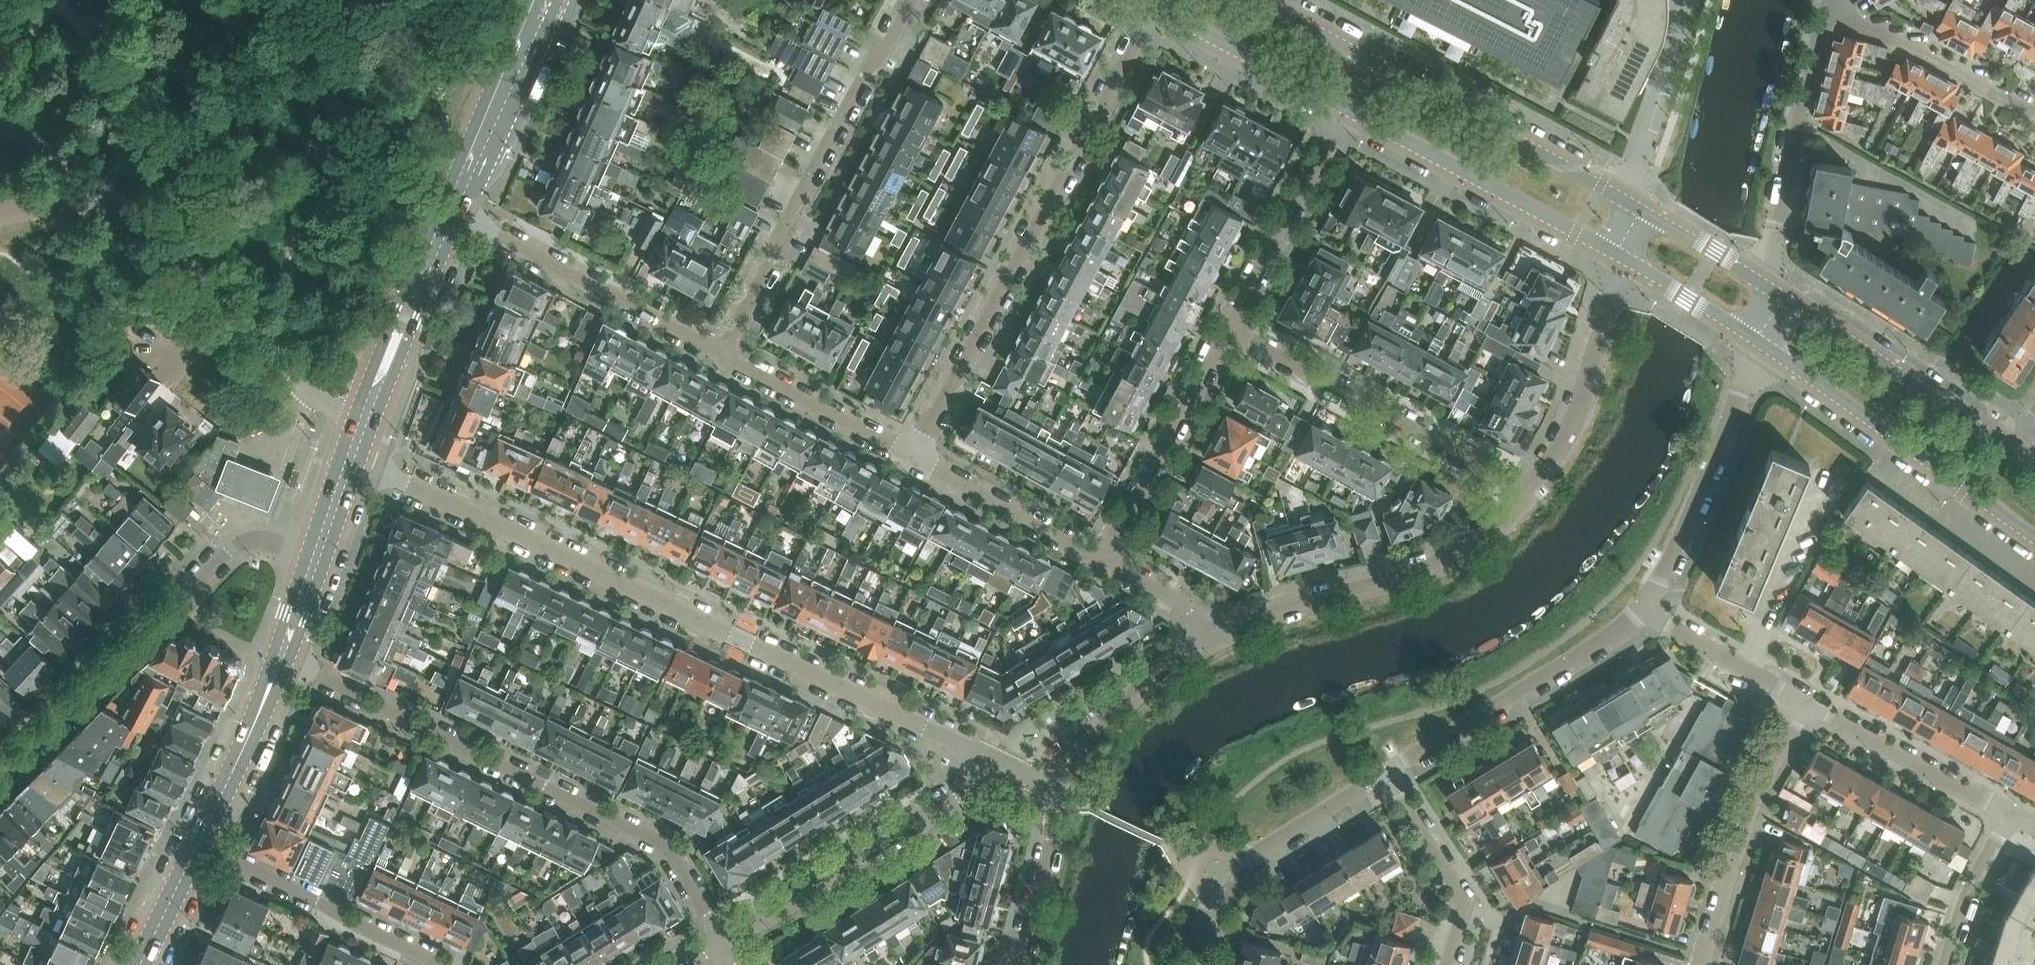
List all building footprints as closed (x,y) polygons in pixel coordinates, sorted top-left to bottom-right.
[(687,12),(671,5),(660,0),(631,0),(628,1),(625,8),(625,14),(661,28),(667,15),(682,22),(687,12)] [(671,5),(687,12),(693,0),(660,0),(671,5)] [(971,10),(977,0),(949,0),(944,9),(953,13),(958,3),(971,10)] [(971,10),(967,18),(988,29),(992,22),(1004,0),(977,0),(971,10)] [(992,22),(988,29),(1003,37),(999,45),(1008,50),(1011,44),(1012,45),(1014,41),(1015,42),(1036,1),(1036,0),(1035,0),(1004,0),(992,22)] [(1599,0),(1400,0),(1558,80),(1562,74),(1576,82),(1590,53),(1586,51),(1592,41),(1581,35),(1599,0)] [(1656,46),(1656,45),(1657,44),(1657,43),(1658,42),(1658,41),(1658,40),(1659,40),(1659,39),(1659,38),(1660,38),(1660,37),(1660,36),(1660,35),(1661,35),(1661,34),(1661,33),(1661,32),(1662,32),(1662,31),(1662,30),(1662,29),(1663,29),(1663,28),(1663,27),(1663,26),(1664,25),(1664,24),(1664,23),(1664,22),(1664,21),(1665,21),(1665,20),(1665,19),(1665,18),(1665,17),(1665,16),(1665,15),(1666,15),(1666,14),(1666,13),(1666,12),(1666,11),(1666,10),(1666,9),(1666,8),(1666,7),(1666,6),(1666,5),(1666,4),(1666,3),(1666,2),(1666,1),(1666,0),(1625,0),(1624,13),(1624,15),(1618,12),(1608,7),(1592,41),(1586,51),(1590,53),(1576,82),(1573,87),(1622,113),(1656,46)] [(1920,4),(1939,14),(1942,8),(1927,0),(1918,0),(1920,4)] [(1942,8),(1946,2),(1942,0),(1927,0),(1942,8)] [(1969,21),(1975,9),(1960,1),(1961,0),(1952,0),(1937,27),(1943,30),(1939,39),(1954,47),(1969,21)] [(2025,18),(2014,12),(2020,0),(2007,0),(2001,12),(1994,24),(1994,25),(2000,28),(1995,36),(2010,44),(2025,18)] [(1994,24),(2001,12),(1991,6),(1980,27),(1969,21),(1954,47),(1970,55),(1974,47),(1980,51),(1994,25),(1994,24)] [(818,19),(848,34),(854,24),(823,8),(818,19)] [(1041,56),(1055,64),(1077,22),(1076,21),(1074,18),(1067,14),(1063,15),(1052,9),(1029,54),(1023,51),(1014,67),(1022,71),(1027,60),(1036,65),(1041,56)] [(661,28),(625,14),(622,22),(618,23),(613,35),(650,52),(657,36),(678,46),(682,38),(661,28)] [(2034,44),(2034,23),(2025,18),(2010,44),(2029,55),(2034,44)] [(1919,28),(1929,33),(1933,25),(1924,20),(1919,28)] [(802,43),(835,60),(846,38),(813,21),(802,43)] [(1077,22),(1055,64),(1080,77),(1102,36),(1092,30),(1090,26),(1083,23),(1079,23),(1077,22)] [(949,39),(947,42),(931,34),(921,53),(941,64),(942,65),(948,54),(954,42),(949,39)] [(1829,57),(1856,64),(1858,65),(1862,50),(1885,56),(1887,47),(1845,36),(1843,42),(1834,40),(1829,57)] [(602,67),(602,68),(642,86),(649,72),(676,84),(682,70),(614,40),(608,54),(603,55),(600,62),(602,67)] [(1012,45),(1011,44),(1008,50),(997,70),(1009,77),(1012,71),(1014,67),(1023,51),(1012,45)] [(941,64),(939,68),(961,80),(969,65),(948,54),(942,65),(941,64)] [(920,85),(932,64),(919,57),(907,78),(920,85)] [(1824,77),(1880,92),(1884,85),(1853,76),(1856,64),(1829,57),(1824,77)] [(1908,93),(1909,91),(1923,66),(1907,58),(1902,66),(1896,63),(1884,85),(1880,92),(1875,101),(1884,106),(1895,86),(1908,93)] [(828,72),(805,60),(800,70),(823,82),(828,72)] [(1915,124),(1926,103),(1941,76),(1923,66),(1909,91),(1920,96),(1907,121),(1915,124)] [(823,82),(800,70),(798,69),(794,67),(788,78),(816,93),(817,93),(823,82)] [(931,67),(924,81),(931,85),(938,70),(931,67)] [(592,90),(591,92),(627,107),(635,111),(641,98),(659,106),(664,96),(642,86),(602,68),(598,77),(593,79),(590,86),(592,90)] [(1147,114),(1161,121),(1183,80),(1181,79),(1180,75),(1174,72),(1170,73),(1164,70),(1160,77),(1155,75),(1129,124),(1139,129),(1147,114)] [(1941,76),(1926,103),(1939,109),(1931,125),(1939,129),(1943,121),(1944,121),(1958,96),(1952,93),(1956,84),(1941,76)] [(1819,97),(1845,104),(1849,92),(1865,96),(1875,101),(1880,92),(1824,77),(1819,97)] [(1077,81),(1072,78),(1066,89),(1072,92),(1077,81)] [(740,98),(798,130),(808,111),(751,79),(740,98)] [(1183,80),(1161,121),(1175,129),(1167,144),(1177,149),(1203,100),(1198,98),(1202,90),(1196,87),(1195,83),(1189,80),(1185,81),(1183,80)] [(944,103),(909,84),(905,92),(901,90),(893,105),(897,107),(894,112),(894,113),(928,131),(944,103)] [(580,118),(579,119),(623,139),(630,126),(647,133),(647,132),(654,134),(659,123),(653,120),(652,123),(625,111),(627,107),(591,92),(586,104),(581,106),(578,113),(580,118)] [(1044,97),(1038,107),(1056,117),(1059,118),(1064,108),(1044,97)] [(1848,105),(1845,104),(1819,97),(1814,114),(1823,117),(1821,123),(1864,135),(1866,126),(1844,120),(1848,105)] [(1224,102),(1198,150),(1199,151),(1198,154),(1198,155),(1196,160),(1204,165),(1214,147),(1226,153),(1227,154),(1247,115),(1248,115),(1243,112),(1243,109),(1237,106),(1234,108),(1224,102)] [(978,103),(970,117),(977,121),(985,106),(978,103)] [(1033,118),(1037,120),(1053,129),(1059,118),(1056,117),(1038,107),(1033,118)] [(894,113),(894,112),(890,110),(882,125),(886,127),(883,132),(883,133),(917,151),(928,131),(894,113)] [(1042,148),(1050,134),(1012,113),(1001,133),(1035,151),(1038,146),(1042,148)] [(1270,127),(1247,115),(1227,154),(1226,153),(1225,155),(1235,160),(1236,158),(1248,165),(1249,166),(1270,127)] [(1942,144),(1955,152),(1956,149),(1969,125),(1954,116),(1949,124),(1944,121),(1943,121),(1939,129),(1922,160),(1930,165),(1942,144)] [(970,117),(962,132),(969,135),(977,121),(970,117)] [(623,139),(579,119),(575,128),(571,130),(567,137),(569,142),(611,161),(617,149),(643,161),(644,157),(647,150),(623,139)] [(759,145),(782,158),(795,134),(793,133),(772,122),(759,145)] [(1987,134),(1969,125),(1956,149),(1967,155),(1952,184),(1959,188),(1987,134)] [(1245,171),(1268,184),(1272,177),(1292,140),(1293,139),(1270,127),(1249,166),(1248,165),(1245,171)] [(906,172),(917,151),(883,133),(883,132),(879,130),(871,145),(875,147),(873,152),(872,153),(906,172)] [(1035,151),(1001,133),(990,154),(1025,171),(1027,166),(1032,168),(1040,154),(1035,151)] [(741,166),(770,181),(782,158),(759,145),(738,134),(725,157),(733,162),(741,166)] [(1981,163),(1992,169),(2005,144),(1987,134),(1959,188),(1966,191),(1981,163)] [(1146,148),(1128,139),(1121,152),(1138,162),(1146,148)] [(558,166),(596,182),(601,170),(618,178),(619,176),(626,179),(630,170),(611,161),(569,142),(565,151),(560,153),(557,160),(559,165),(558,166)] [(2002,203),(2013,183),(2023,164),(2017,161),(2022,153),(2005,144),(1992,169),(1991,171),(2004,178),(1993,199),(2002,203)] [(1198,150),(1189,145),(1181,158),(1171,180),(1182,185),(1196,160),(1198,155),(1198,154),(1199,151),(1198,150)] [(953,160),(960,164),(968,150),(961,146),(953,160)] [(936,162),(943,166),(951,151),(944,148),(936,162)] [(872,153),(873,152),(868,150),(860,165),(865,167),(862,173),(861,173),(896,192),(906,172),(872,153)] [(1114,165),(1107,177),(1136,193),(1158,205),(1162,197),(1150,191),(1152,186),(1142,181),(1150,168),(1138,162),(1121,152),(1120,154),(1116,155),(1113,161),(1114,165)] [(1171,180),(1181,158),(1172,153),(1161,174),(1171,180)] [(1029,174),(1025,171),(990,154),(979,174),(1012,192),(1013,191),(1014,191),(1017,186),(1021,188),(1029,174)] [(960,164),(953,160),(945,175),(952,179),(960,164)] [(1818,262),(1924,329),(1944,298),(1926,287),(1935,272),(1925,266),(1916,280),(1847,237),(1850,232),(1843,228),(1844,225),(1909,238),(1910,235),(1923,238),(1922,242),(1934,245),(1933,248),(1945,250),(1944,256),(1956,259),(1956,263),(1970,265),(1974,241),(1962,239),(1962,235),(1950,232),(1951,228),(1939,225),(1939,221),(1928,218),(1929,215),(1914,212),(1917,200),(1907,198),(1908,191),(1848,180),(1851,167),(1815,160),(1802,222),(1812,224),(1811,227),(1818,228),(1816,236),(1829,244),(1818,262)] [(1214,172),(1222,176),(1228,165),(1220,161),(1214,172)] [(733,162),(727,172),(735,177),(741,166),(733,162)] [(943,166),(936,162),(928,176),(935,180),(943,166)] [(2026,216),(2034,200),(2034,171),(2023,164),(2013,183),(2029,191),(2018,212),(2026,216)] [(596,182),(558,166),(555,174),(550,176),(547,183),(549,188),(548,189),(585,205),(591,192),(606,199),(610,189),(596,182)] [(770,181),(741,166),(735,177),(728,190),(756,205),(770,181)] [(694,173),(685,168),(680,178),(688,182),(694,173)] [(861,173),(862,173),(857,170),(849,185),(854,187),(851,193),(850,193),(885,212),(896,192),(861,173)] [(1342,215),(1357,223),(1379,181),(1364,173),(1362,176),(1353,171),(1323,226),(1333,232),(1342,215)] [(1012,192),(979,174),(969,194),(1002,212),(1002,211),(1003,212),(1006,206),(1010,209),(1018,194),(1014,191),(1013,191),(1012,192)] [(1101,190),(1097,198),(1125,213),(1150,227),(1152,224),(1148,222),(1151,217),(1129,205),(1136,193),(1107,177),(1107,179),(1103,180),(1100,186),(1101,190)] [(666,179),(662,186),(675,193),(680,195),(684,189),(672,182),(666,179)] [(1379,181),(1357,223),(1370,230),(1361,247),(1369,251),(1375,239),(1400,193),(1400,192),(1398,195),(1391,192),(1393,189),(1379,181)] [(684,189),(680,195),(684,198),(688,191),(691,184),(687,182),(684,189)] [(931,200),(938,204),(946,190),(939,186),(931,200)] [(915,202),(921,206),(929,191),(922,188),(915,202)] [(585,205),(548,189),(546,195),(541,197),(538,204),(539,209),(554,216),(553,218),(583,233),(588,231),(595,218),(608,225),(609,222),(618,227),(622,218),(596,207),(595,209),(585,205)] [(850,193),(851,193),(847,190),(839,205),(843,207),(840,213),(874,232),(885,212),(850,193)] [(1400,193),(1375,239),(1395,249),(1387,263),(1384,261),(1377,273),(1393,281),(1396,274),(1407,254),(1407,253),(1399,249),(1421,208),(1413,203),(1415,201),(1400,193)] [(1002,211),(1002,212),(969,194),(958,214),(991,232),(991,231),(992,232),(995,226),(999,229),(1007,214),(1003,212),(1002,211)] [(1210,210),(1203,223),(1232,238),(1232,237),(1236,236),(1239,230),(1238,225),(1243,217),(1203,196),(1199,204),(1210,210)] [(1090,210),(1085,219),(1113,235),(1135,246),(1139,238),(1118,226),(1125,213),(1097,198),(1096,199),(1092,200),(1089,206),(1090,210)] [(938,204),(931,200),(924,215),(931,218),(938,204)] [(2026,216),(2034,221),(2034,219),(2034,200),(2026,216)] [(1252,218),(1257,207),(1245,201),(1240,211),(1252,218)] [(921,206),(915,202),(907,217),(914,220),(921,206)] [(741,204),(734,216),(751,225),(758,213),(741,204)] [(688,215),(674,207),(654,244),(655,244),(656,242),(662,246),(658,253),(650,267),(651,267),(653,268),(655,272),(660,275),(664,274),(672,279),(690,246),(676,238),(683,224),(688,215)] [(874,232),(840,213),(836,210),(828,225),(832,227),(828,234),(836,238),(829,250),(856,264),(874,232)] [(651,214),(636,242),(647,248),(662,220),(651,214)] [(991,232),(958,214),(946,235),(981,253),(984,247),(988,249),(996,234),(992,232),(991,231),(991,232)] [(1167,215),(1161,226),(1169,230),(1175,219),(1167,215)] [(726,232),(734,236),(743,241),(751,225),(734,216),(726,232)] [(1199,230),(1193,243),(1221,258),(1221,257),(1225,256),(1228,250),(1228,245),(1232,238),(1203,223),(1192,217),(1188,224),(1199,230)] [(1418,256),(1440,268),(1461,229),(1459,228),(1461,225),(1448,219),(1447,221),(1439,217),(1418,256)] [(1078,231),(1074,239),(1103,254),(1115,261),(1121,251),(1108,244),(1113,235),(1085,219),(1084,220),(1081,221),(1077,227),(1078,231)] [(891,241),(900,246),(908,231),(899,227),(891,241)] [(1461,229),(1440,268),(1424,298),(1435,304),(1439,297),(1440,293),(1439,289),(1448,272),(1462,279),(1482,241),(1481,240),(1482,237),(1470,230),(1468,233),(1461,229)] [(712,258),(694,291),(697,292),(699,296),(704,299),(708,298),(710,300),(730,264),(721,260),(734,236),(726,232),(712,258)] [(905,249),(912,253),(920,238),(913,234),(905,249)] [(1156,235),(1150,246),(1158,250),(1164,239),(1156,235)] [(1189,250),(1181,264),(1210,279),(1210,277),(1214,276),(1218,270),(1217,266),(1221,258),(1193,243),(1181,237),(1177,244),(1189,250)] [(1068,251),(1063,259),(1105,282),(1110,285),(1112,281),(1107,278),(1109,274),(1096,267),(1103,254),(1074,239),(1074,240),(1070,242),(1067,247),(1068,251)] [(1482,241),(1462,279),(1484,291),(1504,252),(1497,248),(1498,245),(1486,239),(1484,241),(1482,241)] [(977,261),(943,242),(931,263),(969,284),(977,269),(973,267),(977,261)] [(692,290),(694,291),(712,258),(690,246),(672,279),(681,284),(683,288),(688,290),(692,290)] [(816,247),(810,259),(832,271),(838,259),(816,247)] [(1309,269),(1305,277),(1333,292),(1347,300),(1352,292),(1337,284),(1344,271),(1335,266),(1340,257),(1321,247),(1315,257),(1311,259),(1308,265),(1309,269)] [(912,253),(905,249),(897,263),(905,267),(912,253)] [(1417,260),(1407,254),(1396,274),(1406,279),(1417,260)] [(1210,279),(1181,264),(1170,258),(1167,264),(1178,270),(1171,283),(1202,300),(1206,291),(1205,287),(1210,279)] [(803,270),(812,275),(820,279),(826,282),(832,271),(810,259),(803,270)] [(1051,282),(1051,283),(1079,298),(1086,286),(1098,293),(1105,282),(1063,259),(1057,271),(1053,272),(1050,278),(1051,282)] [(962,287),(965,282),(931,263),(920,282),(955,302),(959,304),(967,289),(962,287)] [(1516,285),(1534,295),(1563,309),(1574,289),(1555,279),(1553,275),(1547,271),(1544,273),(1531,266),(1524,279),(1507,270),(1502,278),(1516,286),(1516,285)] [(497,295),(501,297),(557,326),(561,317),(552,312),(549,308),(556,292),(515,269),(510,271),(505,283),(502,284),(497,295)] [(2011,308),(2034,325),(2034,273),(2011,308)] [(787,341),(804,308),(820,279),(812,275),(796,304),(788,299),(770,332),(773,334),(775,337),(780,340),(784,340),(787,341)] [(1291,295),(1345,324),(1350,316),(1326,304),(1333,292),(1305,277),(1305,278),(1301,279),(1297,286),(1298,289),(1295,297),(1291,295)] [(1202,300),(1171,283),(1165,295),(1133,278),(1127,290),(1146,300),(1147,296),(1156,301),(1153,306),(1158,308),(1160,304),(1188,319),(1193,310),(1197,308),(1202,300)] [(820,279),(804,308),(787,341),(796,346),(797,350),(802,352),(806,352),(808,353),(826,320),(813,313),(817,305),(816,304),(827,283),(826,282),(820,279)] [(886,281),(882,288),(889,292),(897,296),(901,289),(886,281)] [(943,321),(948,324),(956,310),(952,307),(955,302),(920,282),(910,303),(943,321)] [(1040,302),(1040,303),(1068,318),(1075,306),(1092,315),(1093,314),(1095,316),(1099,310),(1096,309),(1097,308),(1079,298),(1051,283),(1046,291),(1043,292),(1039,298),(1040,302)] [(882,288),(874,303),(882,307),(889,292),(882,288)] [(1125,293),(1113,316),(1118,319),(1125,306),(1138,313),(1141,309),(1144,303),(1125,293)] [(1492,298),(1481,293),(1466,321),(1477,326),(1492,298)] [(1345,324),(1291,295),(1280,316),(1311,333),(1310,335),(1331,346),(1333,342),(1327,339),(1329,336),(1339,341),(1337,346),(1347,351),(1359,329),(1348,324),(1348,325),(1345,324)] [(1523,305),(1506,295),(1502,303),(1519,312),(1523,305)] [(1565,314),(1566,311),(1563,309),(1534,295),(1523,315),(1555,332),(1558,326),(1563,324),(1567,316),(1565,314)] [(490,321),(489,322),(530,340),(536,327),(553,335),(558,326),(557,326),(501,297),(497,305),(492,308),(488,316),(490,321)] [(826,320),(808,353),(817,358),(819,361),(824,364),(828,363),(830,365),(848,332),(833,323),(843,305),(836,301),(826,320)] [(932,341),(937,344),(945,330),(941,327),(944,322),(910,303),(899,323),(932,341)] [(1030,322),(1029,323),(1058,338),(1064,327),(1072,331),(1072,330),(1081,335),(1082,334),(1085,336),(1089,329),(1085,327),(1078,323),(1068,318),(1040,303),(1036,310),(1032,312),(1029,318),(1030,322)] [(1151,320),(1144,333),(1172,348),(1173,347),(1177,346),(1180,340),(1179,336),(1188,319),(1160,304),(1158,308),(1153,306),(1149,315),(1147,318),(1151,320)] [(1412,379),(1413,379),(1428,351),(1427,351),(1416,345),(1435,308),(1427,304),(1413,331),(1408,340),(1393,369),(1400,373),(1401,376),(1408,380),(1412,379)] [(1373,358),(1374,358),(1389,330),(1388,330),(1377,324),(1385,309),(1377,305),(1354,348),(1362,352),(1363,356),(1369,359),(1373,358)] [(2011,308),(1981,352),(1995,361),(1992,365),(2015,381),(2034,351),(2034,325),(2011,308)] [(869,326),(876,330),(884,315),(877,311),(869,326)] [(574,335),(591,343),(603,320),(586,312),(574,335)] [(1393,368),(1393,369),(1408,340),(1413,331),(1401,325),(1404,320),(1396,315),(1388,330),(1389,330),(1374,358),(1381,362),(1382,366),(1389,370),(1393,368)] [(1554,333),(1555,332),(1523,315),(1510,341),(1541,358),(1548,345),(1552,344),(1556,336),(1554,333)] [(1510,331),(1483,316),(1477,326),(1487,332),(1505,341),(1510,331)] [(593,367),(606,374),(628,334),(627,333),(625,329),(620,326),(616,327),(607,323),(605,321),(590,354),(584,369),(590,372),(592,368),(593,367)] [(478,346),(478,347),(519,366),(526,350),(543,357),(547,348),(530,340),(489,322),(486,330),(480,333),(477,341),(478,346)] [(888,344),(921,362),(926,365),(934,350),(930,347),(932,341),(899,323),(888,344)] [(1019,342),(1055,362),(1062,350),(1085,363),(1089,355),(1058,338),(1029,323),(1025,330),(1021,332),(1018,338),(1019,342)] [(1134,353),(1162,368),(1162,367),(1166,366),(1169,360),(1168,356),(1172,348),(1144,333),(1126,324),(1122,331),(1140,341),(1134,353)] [(1510,361),(1515,351),(1503,345),(1505,341),(1487,332),(1480,345),(1510,361)] [(628,334),(606,374),(599,387),(607,392),(619,370),(631,376),(648,345),(647,344),(645,340),(640,337),(636,338),(628,334)] [(1431,389),(1432,389),(1447,361),(1435,355),(1443,340),(1435,336),(1427,351),(1428,351),(1413,379),(1420,383),(1421,387),(1428,390),(1431,389)] [(863,337),(855,352),(862,355),(870,341),(863,337)] [(1055,362),(1019,342),(1014,350),(1010,351),(1007,357),(1008,361),(1007,363),(1036,378),(1043,365),(1068,379),(1072,371),(1055,362)] [(921,362),(888,344),(877,363),(911,382),(916,385),(923,370),(919,368),(921,362)] [(1107,364),(1123,373),(1151,388),(1151,387),(1155,386),(1159,380),(1158,376),(1162,368),(1134,353),(1118,344),(1107,364)] [(656,349),(648,345),(631,376),(620,397),(626,400),(627,401),(633,389),(647,396),(652,388),(652,387),(669,356),(667,355),(665,351),(660,348),(656,349)] [(471,361),(466,372),(500,386),(514,393),(532,400),(543,405),(547,397),(536,392),(530,390),(532,386),(520,381),(526,368),(519,365),(519,366),(478,347),(477,347),(476,349),(472,352),(470,356),(471,361)] [(1447,361),(1432,389),(1439,393),(1440,397),(1447,401),(1451,400),(1452,400),(1467,372),(1455,365),(1462,351),(1454,347),(1447,361)] [(862,355),(855,352),(848,366),(855,370),(862,355)] [(585,356),(579,353),(574,363),(581,366),(585,356)] [(647,396),(635,418),(646,423),(657,402),(655,401),(660,392),(671,398),(688,367),(687,366),(686,362),(680,359),(676,360),(669,356),(652,387),(652,388),(647,396)] [(1107,390),(1112,393),(1140,408),(1141,407),(1145,406),(1148,400),(1147,395),(1151,388),(1095,358),(1093,362),(1098,365),(1097,368),(1114,378),(1107,390)] [(1504,371),(1498,381),(1533,399),(1534,399),(1531,398),(1535,390),(1539,389),(1542,383),(1541,379),(1542,377),(1514,362),(1508,373),(1504,371)] [(875,399),(892,408),(896,400),(905,405),(913,390),(908,388),(911,382),(877,363),(866,384),(879,391),(875,399)] [(108,431),(115,437),(160,381),(141,366),(117,397),(128,405),(108,431)] [(1005,393),(1014,398),(1024,377),(1004,366),(992,387),(1003,392),(1005,393)] [(688,367),(671,398),(692,409),(709,378),(708,377),(706,373),(701,371),(697,371),(688,367)] [(590,372),(584,369),(574,391),(581,394),(591,372),(590,372)] [(460,386),(455,395),(506,418),(509,419),(511,413),(492,404),(500,386),(466,372),(465,373),(462,375),(458,382),(460,386)] [(1112,393),(1107,390),(1082,377),(1079,384),(1100,396),(1093,409),(1130,428),(1130,427),(1134,425),(1137,419),(1136,415),(1140,408),(1112,393)] [(692,409),(681,429),(689,433),(694,423),(695,423),(700,414),(713,421),(730,389),(728,388),(727,384),(721,381),(717,382),(709,378),(692,409)] [(1273,413),(1281,398),(1245,379),(1237,395),(1240,396),(1236,404),(1275,425),(1272,430),(1286,437),(1296,443),(1309,421),(1295,414),(1290,423),(1273,413)] [(1498,381),(1493,390),(1497,393),(1492,403),(1523,419),(1528,423),(1535,409),(1532,407),(1530,406),(1533,399),(1498,381)] [(1479,405),(1484,397),(1475,392),(1474,393),(1464,387),(1454,404),(1465,410),(1470,400),(1479,405)] [(716,423),(737,434),(754,402),(753,402),(752,398),(746,395),(742,396),(733,391),(716,423)] [(986,448),(1002,419),(1007,410),(1014,398),(1005,393),(993,414),(981,407),(969,428),(967,427),(965,426),(962,427),(961,428),(960,430),(960,433),(961,434),(962,436),(965,437),(963,439),(978,447),(979,445),(986,448)] [(484,468),(485,466),(500,432),(506,418),(455,395),(452,403),(448,405),(446,410),(447,413),(435,440),(437,447),(484,468)] [(81,437),(102,411),(83,396),(63,423),(61,421),(42,447),(59,460),(61,458),(63,460),(81,437)] [(570,400),(565,410),(582,418),(587,409),(570,400)] [(1512,440),(1523,419),(1488,400),(1483,411),(1487,413),(1482,424),(1512,440)] [(755,452),(758,445),(775,414),(774,413),(772,409),(767,406),(763,407),(754,402),(737,434),(744,438),(740,446),(754,454),(755,452)] [(1006,462),(1006,463),(1023,430),(1028,421),(1035,408),(1026,404),(1019,417),(1007,410),(1002,419),(986,448),(985,451),(999,459),(1000,456),(1002,457),(1007,460),(1006,462)] [(113,440),(101,456),(113,465),(132,441),(153,456),(167,466),(190,437),(177,427),(181,422),(184,418),(169,406),(165,410),(153,426),(150,424),(146,428),(149,431),(140,442),(135,438),(136,436),(137,434),(128,427),(127,428),(116,442),(113,440)] [(675,411),(667,407),(661,418),(669,423),(675,411)] [(784,418),(775,414),(758,445),(779,457),(796,425),(795,424),(793,421),(788,417),(784,418)] [(1028,471),(1027,474),(1049,434),(1056,420),(1047,415),(1040,428),(1028,421),(1006,463),(1020,470),(1021,468),(1028,471)] [(1221,424),(1216,435),(1247,452),(1254,455),(1261,442),(1267,445),(1271,437),(1230,415),(1225,423),(1221,424)] [(609,420),(604,429),(613,433),(617,424),(609,420)] [(1314,466),(1315,466),(1332,434),(1330,429),(1324,426),(1320,428),(1312,423),(1295,456),(1305,461),(1307,457),(1316,462),(1314,466)] [(779,457),(779,456),(774,464),(771,469),(780,474),(783,468),(787,461),(800,468),(801,468),(818,437),(816,436),(814,432),(809,429),(805,430),(796,425),(779,457)] [(1049,434),(1027,474),(1041,482),(1043,479),(1050,483),(1066,453),(1077,431),(1069,427),(1061,441),(1049,434)] [(1070,494),(1072,495),(1088,465),(1076,459),(1079,452),(1077,452),(1088,433),(1079,428),(1077,431),(1066,453),(1050,483),(1059,488),(1058,491),(1069,497),(1070,494)] [(514,437),(500,432),(485,466),(488,467),(489,470),(494,473),(497,471),(507,476),(520,445),(512,441),(514,437)] [(204,505),(211,510),(211,509),(210,508),(221,494),(222,495),(223,494),(216,488),(215,487),(218,484),(222,479),(226,480),(235,458),(240,443),(229,439),(226,437),(218,434),(213,448),(209,446),(178,485),(199,501),(204,505)] [(1333,476),(1334,477),(1352,444),(1351,444),(1350,440),(1344,437),(1340,438),(1332,434),(1315,466),(1324,471),(1326,467),(1336,472),(1333,476)] [(1247,452),(1216,435),(1210,445),(1212,449),(1207,457),(1248,479),(1253,471),(1240,465),(1247,452)] [(807,473),(808,473),(820,479),(837,448),(836,447),(835,443),(829,440),(825,441),(818,437),(801,468),(800,468),(794,479),(802,483),(805,477),(807,473)] [(1296,443),(1286,437),(1281,447),(1292,453),(1296,443)] [(555,498),(569,466),(557,461),(565,443),(555,438),(532,487),(542,492),(543,496),(549,498),(553,497),(555,498)] [(589,445),(581,441),(572,461),(555,498),(563,502),(565,506),(570,508),(574,507),(577,508),(591,477),(577,470),(589,445)] [(650,441),(645,450),(665,460),(669,451),(650,441)] [(1088,465),(1072,495),(1081,500),(1082,504),(1089,508),(1093,506),(1095,507),(1111,478),(1097,470),(1109,447),(1100,442),(1088,465)] [(1353,487),(1371,455),(1370,454),(1369,450),(1363,447),(1359,448),(1352,444),(1334,477),(1343,482),(1346,477),(1355,483),(1353,487)] [(97,456),(84,446),(82,445),(75,453),(92,467),(99,458),(97,456)] [(520,445),(507,476),(517,480),(518,483),(523,486),(526,484),(529,486),(542,455),(520,445)] [(844,452),(837,448),(820,479),(817,484),(815,487),(817,488),(835,498),(838,493),(840,490),(857,459),(856,458),(855,454),(849,451),(844,452)] [(1770,453),(1743,516),(1780,532),(1809,464),(1770,448),(1769,453),(1770,453)] [(1390,466),(1391,465),(1390,465),(1388,461),(1382,457),(1378,459),(1371,455),(1353,487),(1363,492),(1365,488),(1376,494),(1386,474),(1390,466)] [(575,511),(582,514),(598,521),(599,519),(614,487),(602,481),(611,461),(601,456),(593,472),(591,476),(591,477),(577,508),(575,511)] [(287,477),(235,458),(226,480),(222,479),(218,484),(276,506),(287,477)] [(621,472),(629,475),(635,463),(627,459),(621,472)] [(876,469),(875,465),(869,461),(864,463),(857,459),(840,490),(838,493),(835,498),(855,509),(859,502),(860,500),(877,469),(876,469)] [(717,472),(696,461),(690,472),(711,483),(717,472)] [(641,538),(642,539),(657,506),(646,501),(653,485),(652,485),(658,473),(655,472),(658,465),(652,463),(643,482),(643,481),(636,496),(621,529),(629,533),(631,537),(637,539),(641,538)] [(1196,476),(1192,485),(1235,509),(1240,500),(1229,494),(1236,482),(1203,464),(1202,466),(1199,467),(1195,473),(1196,476)] [(1401,472),(1390,466),(1386,474),(1397,480),(1401,472)] [(1282,471),(1274,467),(1268,477),(1276,481),(1278,477),(1282,471)] [(1305,475),(1289,467),(1284,475),(1300,484),(1305,475)] [(881,522),(883,519),(885,514),(902,483),(901,482),(899,478),(893,475),(889,476),(877,469),(855,509),(881,522)] [(1449,497),(1451,494),(1417,476),(1405,496),(1434,511),(1440,514),(1443,507),(1449,507),(1452,500),(1449,497)] [(739,481),(732,477),(725,490),(732,494),(739,481)] [(1276,481),(1274,485),(1279,488),(1281,495),(1287,493),(1292,484),(1278,477),(1276,481)] [(664,491),(672,495),(678,483),(670,479),(664,491)] [(1308,479),(1304,486),(1310,489),(1314,491),(1318,484),(1308,479)] [(740,498),(747,485),(739,481),(732,494),(740,498)] [(1842,513),(1895,551),(1919,518),(1866,481),(1842,513)] [(893,519),(894,519),(904,525),(905,525),(922,494),(921,493),(920,489),(914,486),(909,487),(902,483),(885,514),(883,518),(888,520),(893,519)] [(619,528),(621,529),(636,496),(614,486),(614,487),(599,519),(608,523),(610,527),(615,529),(619,528)] [(164,502),(182,519),(195,505),(176,488),(164,502)] [(111,495),(163,540),(177,525),(144,496),(137,505),(121,492),(119,494),(115,490),(111,495)] [(1333,493),(1330,499),(1343,506),(1346,500),(1333,493)] [(929,498),(922,494),(905,525),(904,525),(899,534),(920,545),(942,505),(941,504),(939,500),(933,496),(929,498)] [(150,556),(163,540),(111,495),(107,499),(114,506),(112,508),(125,519),(117,527),(150,556)] [(1434,511),(1405,496),(1400,505),(1383,511),(1393,538),(1426,526),(1424,522),(1431,519),(1435,512),(1434,511)] [(1204,497),(1198,510),(1205,513),(1205,514),(1212,501),(1204,497)] [(1154,540),(1176,552),(1192,521),(1179,514),(1185,503),(1177,499),(1154,540)] [(938,540),(951,547),(967,518),(965,514),(958,510),(954,511),(950,509),(948,505),(947,504),(924,546),(932,550),(938,540)] [(662,548),(663,549),(678,516),(657,506),(642,539),(651,543),(652,547),(658,549),(662,548)] [(730,580),(746,548),(733,542),(743,521),(743,522),(747,512),(740,508),(735,518),(725,538),(710,571),(718,575),(720,579),(725,581),(730,580)] [(1192,521),(1176,552),(1185,557),(1186,560),(1195,565),(1213,532),(1199,524),(1205,513),(1198,510),(1192,521)] [(678,516),(663,549),(672,553),(673,556),(679,559),(683,558),(685,559),(705,517),(691,511),(687,520),(678,516)] [(1243,513),(1240,519),(1246,522),(1249,516),(1243,513)] [(402,514),(392,538),(439,560),(443,552),(475,566),(482,550),(402,514)] [(1369,514),(1352,519),(1354,526),(1371,520),(1369,514)] [(2,541),(14,526),(0,515),(0,540),(2,541)] [(1324,522),(1314,525),(1313,525),(1321,556),(1323,556),(1326,558),(1333,556),(1334,552),(1344,550),(1334,515),(1323,518),(1324,522)] [(860,523),(861,521),(851,516),(843,531),(853,536),(860,523)] [(1715,579),(1713,583),(1752,599),(1780,532),(1743,516),(1717,579),(1715,579)] [(804,521),(799,518),(795,526),(806,531),(810,524),(804,521)] [(966,569),(972,558),(972,559),(988,529),(986,525),(979,521),(975,522),(967,518),(951,547),(945,557),(966,569)] [(1896,551),(1950,590),(1973,557),(1919,518),(1896,551)] [(1379,525),(1376,526),(1374,520),(1364,523),(1370,541),(1380,538),(1380,535),(1383,534),(1379,525)] [(1302,528),(1291,532),(1300,565),(1315,561),(1314,558),(1321,556),(1313,525),(1314,525),(1312,521),(1301,524),(1302,528)] [(1370,541),(1364,523),(1353,527),(1359,545),(1370,541)] [(82,529),(134,574),(148,558),(115,530),(108,538),(96,528),(94,530),(86,524),(82,529)] [(874,535),(881,539),(887,528),(880,524),(874,535)] [(134,574),(82,529),(78,525),(72,532),(95,552),(88,561),(85,565),(87,566),(118,593),(121,589),(122,588),(125,588),(132,580),(132,576),(134,574)] [(756,527),(751,538),(757,541),(762,530),(756,527)] [(708,570),(710,571),(725,538),(704,528),(688,560),(697,565),(699,569),(704,571),(708,570)] [(1208,569),(1218,574),(1240,533),(1231,528),(1225,539),(1213,532),(1195,565),(1205,570),(1208,569)] [(987,580),(993,570),(1009,541),(1009,540),(1007,536),(1000,532),(995,533),(988,529),(972,559),(972,558),(966,569),(974,573),(987,580)] [(839,539),(840,538),(836,536),(823,530),(819,538),(835,546),(836,546),(839,539)] [(1300,565),(1291,532),(1280,535),(1278,530),(1267,533),(1277,568),(1285,566),(1286,569),(1300,565)] [(1247,536),(1240,533),(1218,574),(1238,585),(1239,582),(1244,585),(1247,586),(1249,586),(1251,585),(1253,584),(1254,583),(1255,581),(1255,579),(1254,577),(1254,576),(1252,574),(1251,574),(1260,557),(1241,547),(1247,536)] [(784,541),(777,537),(767,558),(752,591),(760,595),(762,599),(767,601),(771,600),(773,601),(788,568),(776,563),(781,553),(778,552),(784,541)] [(387,559),(386,561),(420,576),(426,563),(439,568),(442,561),(439,560),(392,538),(391,541),(392,547),(387,548),(385,555),(387,559)] [(1014,581),(1030,552),(1028,548),(1021,544),(1016,545),(1009,541),(993,570),(987,580),(1008,591),(1014,581)] [(836,551),(828,547),(822,561),(829,564),(836,551)] [(767,558),(746,548),(730,580),(739,585),(741,589),(746,591),(750,590),(752,591),(767,558)] [(801,550),(796,562),(804,565),(809,553),(801,550)] [(1014,581),(1008,591),(1016,596),(1022,585),(1035,593),(1051,563),(1049,559),(1042,555),(1037,556),(1030,552),(1014,581)] [(23,561),(16,554),(8,564),(0,557),(0,586),(23,561)] [(485,579),(496,584),(506,561),(495,556),(485,579)] [(52,569),(54,571),(101,612),(105,607),(109,606),(112,602),(113,598),(114,597),(118,593),(87,566),(83,570),(76,578),(51,557),(43,566),(50,572),(52,569)] [(1950,590),(2005,629),(2028,597),(1973,557),(1950,590)] [(1826,563),(1819,558),(1815,565),(1821,570),(1826,563)] [(420,576),(386,561),(385,563),(380,565),(377,572),(379,577),(377,582),(385,585),(385,583),(395,588),(394,590),(404,595),(405,593),(430,604),(431,596),(426,594),(432,581),(420,576)] [(895,568),(884,562),(880,569),(891,575),(895,568)] [(1065,571),(1055,565),(1043,586),(1053,591),(1065,571)] [(495,596),(517,606),(531,576),(530,575),(528,572),(522,569),(519,570),(509,566),(495,596)] [(796,612),(798,612),(813,580),(792,570),(776,602),(785,606),(787,610),(792,613),(796,612)] [(837,582),(845,585),(851,573),(843,570),(837,582)] [(101,612),(54,571),(49,578),(65,592),(57,600),(88,627),(101,612)] [(1064,597),(1075,576),(1065,571),(1053,591),(1064,597)] [(522,609),(537,615),(551,585),(550,585),(548,581),(542,579),(539,580),(531,576),(517,606),(507,626),(513,628),(521,614),(520,613),(522,609)] [(862,579),(857,591),(865,595),(871,583),(862,579)] [(817,622),(818,622),(834,590),(813,580),(798,612),(806,616),(807,620),(813,623),(817,622)] [(385,585),(377,582),(375,587),(370,588),(367,595),(369,600),(368,602),(402,617),(409,620),(415,608),(433,616),(437,608),(430,604),(405,593),(404,595),(394,590),(395,588),(385,583),(385,585)] [(1131,636),(1106,595),(1105,594),(1101,587),(1095,584),(1090,587),(1098,600),(1105,610),(1092,618),(1091,618),(1110,649),(1127,639),(1131,636)] [(559,589),(551,585),(537,615),(532,625),(552,635),(571,595),(570,594),(569,591),(563,588),(559,589)] [(1898,594),(1886,585),(1879,593),(1892,603),(1898,594)] [(1830,597),(1837,601),(1843,590),(1836,586),(1830,597)] [(858,644),(879,654),(895,619),(882,613),(892,593),(884,589),(875,609),(858,644)] [(834,633),(838,631),(853,599),(834,590),(818,622),(826,626),(828,630),(834,633)] [(1837,601),(1845,605),(1851,594),(1843,590),(1837,601)] [(849,640),(858,644),(875,609),(862,603),(866,595),(865,595),(857,591),(853,599),(838,631),(847,636),(849,640)] [(1106,595),(1131,636),(1152,623),(1152,615),(1110,592),(1106,595)] [(1816,639),(1831,612),(1800,594),(1790,611),(1800,617),(1795,627),(1816,639)] [(579,599),(571,595),(552,635),(560,638),(561,636),(573,641),(591,605),(590,604),(589,601),(583,598),(579,599)] [(2005,629),(2034,650),(2034,602),(2028,597),(2005,629)] [(26,605),(73,644),(85,630),(54,603),(47,612),(32,599),(26,605)] [(402,617),(368,602),(367,604),(363,605),(360,612),(362,617),(359,622),(418,648),(422,640),(404,632),(409,620),(402,617)] [(73,644),(26,605),(20,612),(35,625),(28,634),(59,661),(73,644)] [(599,608),(591,605),(573,641),(564,661),(572,665),(580,648),(579,648),(584,638),(598,645),(612,615),(610,613),(608,610),(602,607),(599,608)] [(918,605),(912,617),(920,621),(926,609),(918,605)] [(484,610),(477,607),(475,612),(474,612),(473,614),(481,617),(484,610)] [(979,619),(989,624),(995,613),(985,607),(979,619)] [(1028,608),(1009,620),(1014,628),(1033,616),(1028,608)] [(1084,623),(1071,631),(1090,661),(1110,649),(1091,618),(1092,618),(1086,608),(1078,612),(1084,623)] [(946,619),(953,623),(957,613),(951,610),(946,619)] [(995,613),(989,624),(997,628),(1001,620),(1007,617),(996,610),(995,613)] [(1873,621),(1880,626),(1887,614),(1879,610),(1873,621)] [(1837,651),(1852,623),(1832,611),(1831,612),(1816,639),(1815,640),(1837,651)] [(1888,620),(1910,632),(1914,625),(1892,613),(1888,620)] [(907,664),(921,671),(936,639),(946,618),(938,614),(928,635),(916,629),(899,664),(903,666),(907,664)] [(606,651),(617,657),(632,625),(632,624),(630,620),(624,617),(620,618),(612,615),(598,645),(590,662),(599,666),(606,651)] [(963,615),(953,636),(961,640),(967,628),(966,628),(970,619),(963,615)] [(879,654),(899,664),(916,629),(895,619),(879,654)] [(1064,635),(1051,643),(1050,643),(1069,674),(1090,661),(1071,631),(1065,620),(1057,625),(1064,635)] [(418,648),(359,622),(357,627),(353,629),(349,636),(352,640),(351,642),(385,657),(384,658),(392,661),(397,649),(425,661),(429,653),(418,648)] [(478,626),(469,622),(462,639),(471,643),(478,626)] [(1837,651),(1859,663),(1874,636),(1853,624),(1852,622),(1852,623),(1837,651)] [(617,657),(638,667),(653,634),(652,634),(650,630),(644,627),(640,628),(632,625),(617,657)] [(478,639),(496,648),(501,638),(482,629),(478,639)] [(1043,648),(1030,656),(1048,687),(1069,674),(1050,643),(1051,643),(1045,633),(1037,638),(1043,648)] [(653,634),(638,667),(634,674),(641,677),(644,670),(659,677),(674,645),(673,644),(671,640),(665,637),(661,638),(653,634)] [(8,635),(2,641),(42,678),(46,674),(48,675),(57,666),(55,664),(56,663),(33,642),(25,650),(8,635)] [(980,635),(974,647),(982,650),(987,638),(980,635)] [(1978,651),(1957,636),(1950,645),(1971,660),(1978,651)] [(172,638),(150,660),(141,669),(153,675),(159,665),(181,677),(180,678),(181,678),(197,646),(196,646),(195,642),(195,641),(187,637),(186,637),(182,639),(181,639),(180,642),(172,638)] [(933,677),(942,681),(957,649),(936,639),(921,671),(922,672),(924,676),(929,678),(933,677)] [(2,641),(0,643),(0,650),(13,662),(5,671),(28,693),(29,692),(31,694),(40,684),(38,683),(42,678),(2,641)] [(1952,653),(1933,641),(1926,651),(1946,663),(1952,653)] [(385,657),(351,642),(347,651),(342,653),(339,660),(341,664),(341,665),(394,690),(401,676),(416,684),(420,675),(392,661),(384,658),(385,657)] [(178,687),(173,696),(181,701),(190,683),(202,690),(220,656),(220,657),(222,653),(221,653),(219,649),(220,649),(211,645),(207,646),(206,645),(203,650),(197,647),(197,646),(181,678),(176,686),(178,687)] [(663,676),(685,687),(700,656),(699,655),(697,652),(691,649),(688,650),(678,645),(663,676)] [(1023,660),(1009,669),(1028,699),(1048,687),(1030,656),(1024,645),(1017,650),(1023,660)] [(957,649),(942,681),(943,681),(944,685),(950,688),(954,687),(963,691),(978,658),(982,650),(974,647),(973,646),(969,654),(957,649)] [(965,695),(987,706),(1003,673),(1002,673),(989,666),(994,656),(986,652),(965,695)] [(202,690),(194,707),(202,711),(205,704),(205,705),(211,694),(226,702),(240,672),(239,671),(236,666),(236,665),(220,657),(220,656),(202,690)] [(685,687),(707,697),(721,666),(720,665),(719,663),(713,660),(710,660),(700,656),(685,687)] [(553,663),(540,657),(536,666),(549,672),(553,663)] [(1577,701),(1583,710),(1554,728),(1574,761),(1592,750),(1598,760),(1622,746),(1616,735),(1649,715),(1656,725),(1680,711),(1673,700),(1691,690),(1688,686),(1693,677),(1664,661),(1642,675),(1637,667),(1641,665),(1640,664),(1637,666),(1636,665),(1635,666),(1635,667),(1619,677),(1620,678),(1625,675),(1629,682),(1584,710),(1579,700),(1577,701)] [(1905,673),(1912,677),(1919,666),(1911,662),(1905,673)] [(1848,692),(1870,704),(1886,676),(1864,664),(1848,692)] [(707,697),(728,707),(743,676),(741,675),(740,673),(733,670),(731,670),(721,666),(707,697)] [(1919,666),(1912,677),(1920,681),(1926,670),(1919,666)] [(463,709),(471,714),(486,684),(487,684),(493,671),(485,667),(479,680),(463,672),(450,703),(451,704),(453,708),(459,710),(463,709)] [(1948,711),(1933,739),(1954,751),(1969,723),(1975,712),(1962,705),(1976,680),(1978,681),(1982,673),(1973,667),(1969,675),(1961,689),(1954,701),(1948,711)] [(141,669),(133,678),(134,682),(139,685),(121,717),(141,729),(144,731),(155,712),(161,701),(168,705),(170,701),(167,700),(169,695),(165,693),(170,685),(153,675),(141,669)] [(1003,673),(987,706),(1004,714),(1028,699),(1009,669),(1002,673),(1003,673)] [(594,675),(585,670),(577,686),(587,690),(594,675)] [(743,676),(728,707),(726,712),(748,722),(765,685),(743,675),(743,676)] [(1870,704),(1891,716),(1907,688),(1886,676),(1870,704)] [(8,715),(24,698),(0,677),(0,708),(8,715)] [(484,720),(492,724),(514,681),(506,677),(500,691),(487,684),(486,684),(471,714),(473,714),(474,718),(480,721),(484,720)] [(2029,686),(2020,680),(2014,688),(2023,695),(2029,686)] [(511,733),(513,734),(528,704),(515,698),(521,684),(514,681),(492,724),(500,728),(501,732),(507,734),(511,733)] [(765,685),(748,722),(760,728),(749,753),(758,757),(769,733),(787,695),(765,685)] [(1947,696),(1954,701),(1960,691),(1961,689),(1953,685),(1947,696)] [(1891,716),(1912,727),(1927,699),(1907,688),(1891,716)] [(532,744),(534,745),(549,715),(536,708),(542,695),(534,691),(528,704),(513,734),(521,738),(523,742),(529,745),(532,744)] [(1931,692),(1927,699),(1912,727),(1933,739),(1948,711),(1954,701),(1947,696),(1945,700),(1931,692)] [(808,705),(787,695),(769,733),(780,738),(781,735),(793,741),(795,737),(797,737),(806,736),(817,711),(808,707),(808,705)] [(1635,833),(1672,853),(1709,787),(1717,791),(1717,790),(1710,786),(1746,720),(1709,699),(1672,765),(1667,762),(1666,763),(1672,766),(1635,833)] [(1999,699),(1995,707),(2003,712),(2007,704),(1999,699)] [(554,754),(555,755),(571,723),(558,717),(563,707),(555,703),(549,715),(534,745),(543,749),(544,753),(550,756),(554,754)] [(164,713),(163,717),(172,722),(205,739),(208,733),(211,732),(214,726),(213,723),(214,721),(180,704),(174,718),(164,713)] [(361,740),(368,725),(324,704),(323,705),(319,707),(315,713),(317,717),(316,719),(317,719),(312,729),(355,750),(358,752),(361,744),(361,740)] [(657,710),(649,706),(644,716),(652,720),(657,710)] [(103,708),(88,723),(123,742),(131,728),(139,733),(141,729),(121,717),(103,708)] [(1989,720),(1996,724),(2002,713),(1995,709),(1989,720)] [(163,717),(155,712),(151,719),(165,726),(166,723),(170,726),(163,740),(197,757),(200,755),(204,747),(203,743),(205,739),(172,722),(163,717)] [(833,717),(822,712),(810,737),(815,746),(820,743),(833,717)] [(1969,723),(1954,751),(1975,763),(1990,735),(1996,724),(1989,720),(1975,712),(1969,723)] [(584,717),(576,713),(571,723),(555,755),(564,759),(565,763),(571,766),(575,765),(576,765),(592,733),(579,727),(584,717)] [(679,720),(671,716),(666,727),(680,734),(682,730),(679,720)] [(88,723),(72,739),(108,757),(116,743),(124,747),(126,743),(123,742),(88,723)] [(728,725),(723,723),(718,733),(723,736),(728,725)] [(597,775),(613,744),(599,737),(604,727),(597,724),(592,734),(592,733),(576,765),(585,769),(586,773),(592,776),(596,775),(597,775)] [(613,744),(597,775),(605,780),(607,784),(613,786),(616,785),(619,786),(639,744),(626,738),(629,730),(622,726),(613,744)] [(301,751),(335,768),(353,776),(358,766),(350,762),(355,750),(312,729),(311,730),(307,731),(304,738),(305,742),(301,751)] [(1975,763),(1996,774),(2011,746),(1990,735),(1975,763)] [(72,739),(57,754),(93,772),(100,758),(109,762),(111,758),(108,757),(72,739)] [(712,744),(700,739),(696,747),(708,752),(712,744)] [(860,758),(848,765),(867,795),(868,794),(872,795),(877,792),(878,788),(886,783),(864,748),(865,748),(860,740),(852,745),(860,758)] [(642,798),(644,799),(659,766),(646,760),(653,745),(645,741),(622,788),(631,792),(633,796),(638,799),(642,798)] [(1516,751),(1512,754),(1540,800),(1549,795),(1541,783),(1554,775),(1546,763),(1549,762),(1544,753),(1541,755),(1533,741),(1529,743),(1527,741),(1514,748),(1516,751)] [(870,745),(865,748),(864,748),(886,783),(888,782),(892,783),(897,780),(897,776),(909,769),(910,763),(902,749),(886,742),(875,749),(874,746),(870,745)] [(162,743),(151,765),(187,782),(196,763),(195,759),(162,743)] [(1996,774),(2016,786),(2032,758),(2011,746),(1996,774)] [(1801,776),(1823,788),(1839,760),(1837,759),(1838,756),(1828,750),(1826,753),(1817,748),(1801,776)] [(663,808),(664,809),(680,777),(667,770),(675,754),(667,750),(659,766),(644,799),(652,803),(653,807),(659,809),(663,808)] [(295,763),(291,772),(325,789),(340,796),(344,798),(348,789),(347,789),(353,776),(335,768),(301,751),(300,752),(297,753),(293,760),(295,763)] [(840,770),(828,777),(828,778),(846,807),(848,806),(852,808),(857,804),(858,801),(867,795),(848,765),(840,752),(833,757),(840,770)] [(93,772),(57,754),(42,770),(78,787),(85,773),(94,778),(96,774),(93,772)] [(1503,755),(1489,764),(1509,796),(1521,788),(1532,805),(1540,800),(1512,754),(1505,758),(1503,755)] [(419,792),(434,799),(449,766),(447,762),(441,759),(436,760),(427,756),(402,806),(410,810),(419,792)] [(685,818),(686,819),(701,787),(688,781),(697,762),(689,758),(680,777),(664,809),(672,813),(674,817),(680,819),(685,818)] [(2016,786),(2034,796),(2034,760),(2032,758),(2016,786)] [(1823,788),(1844,800),(1860,772),(1839,760),(1823,788)] [(415,768),(403,763),(399,771),(411,776),(415,768)] [(1477,775),(1470,779),(1498,826),(1506,821),(1496,803),(1509,796),(1489,764),(1475,773),(1477,775)] [(138,784),(138,785),(175,803),(178,801),(187,782),(151,765),(141,786),(138,784)] [(838,813),(841,811),(844,809),(846,807),(828,778),(828,777),(821,765),(813,770),(820,782),(809,790),(808,790),(827,820),(828,819),(832,820),(838,817),(838,813)] [(450,819),(455,809),(471,777),(470,777),(468,772),(462,769),(458,771),(449,766),(434,799),(429,809),(450,819)] [(42,770),(33,779),(58,805),(65,811),(76,799),(84,807),(94,795),(78,787),(42,770)] [(1558,777),(1568,792),(1578,786),(1569,770),(1558,777)] [(338,801),(340,797),(325,789),(291,772),(290,773),(286,775),(283,781),(284,785),(280,794),(314,811),(319,813),(329,817),(335,810),(324,805),(327,795),(334,798),(334,799),(338,801)] [(1844,800),(1865,812),(1881,783),(1860,772),(1844,800)] [(412,776),(411,776),(403,774),(393,796),(402,799),(412,776)] [(738,774),(732,786),(735,791),(748,783),(744,777),(738,774)] [(455,809),(476,820),(492,788),(491,787),(490,783),(484,780),(479,781),(471,777),(455,809)] [(701,787),(686,819),(693,823),(695,827),(701,830),(704,829),(706,830),(709,825),(713,817),(717,807),(722,798),(708,791),(713,781),(706,777),(701,787)] [(808,790),(809,790),(801,777),(793,782),(801,795),(789,802),(807,832),(809,831),(813,832),(818,829),(818,825),(827,820),(808,790)] [(33,779),(18,794),(43,820),(51,812),(66,827),(74,820),(65,811),(58,805),(33,779)] [(1498,826),(1470,779),(1449,792),(1457,806),(1455,808),(1460,816),(1462,814),(1470,826),(1482,819),(1490,831),(1498,826)] [(759,802),(767,814),(786,845),(795,839),(799,841),(805,837),(805,833),(807,832),(789,802),(788,801),(774,810),(767,797),(766,797),(756,782),(751,786),(760,801),(759,802)] [(1865,812),(1886,824),(1902,795),(1881,783),(1865,812)] [(175,803),(138,785),(127,807),(160,823),(164,821),(173,802),(174,803),(175,803)] [(476,820),(499,831),(515,799),(514,798),(512,794),(506,791),(502,792),(492,788),(476,820)] [(43,820),(18,794),(5,806),(45,846),(50,841),(38,828),(44,821),(43,820)] [(304,832),(348,852),(352,844),(314,827),(319,813),(314,811),(280,794),(280,795),(276,796),(273,803),(274,807),(270,816),(304,832)] [(1886,824),(1907,835),(1923,807),(1902,795),(1886,824)] [(402,799),(393,796),(388,806),(396,811),(402,799)] [(1585,815),(1605,848),(1622,838),(1597,797),(1580,807),(1585,815)] [(1802,798),(1798,805),(1809,811),(1813,804),(1802,798)] [(507,835),(519,841),(535,809),(535,808),(533,804),(527,801),(522,802),(515,799),(499,831),(494,841),(502,845),(507,835)] [(1798,805),(1789,800),(1788,801),(1782,821),(1801,832),(1807,822),(1805,821),(1810,812),(1809,811),(1798,805)] [(0,812),(0,826),(20,846),(26,839),(39,852),(45,846),(5,806),(0,812)] [(747,826),(747,827),(734,834),(717,807),(713,817),(719,826),(746,869),(747,869),(754,864),(758,866),(764,862),(765,858),(766,857),(747,826)] [(1585,815),(1580,807),(1564,817),(1569,825),(1585,815)] [(1907,835),(1928,847),(1944,819),(1923,807),(1907,835)] [(115,809),(105,831),(145,850),(156,829),(115,809)] [(527,845),(541,852),(557,820),(557,819),(558,816),(545,810),(544,813),(535,809),(519,841),(515,851),(522,855),(527,845)] [(747,826),(766,857),(775,852),(779,853),(784,849),(785,845),(786,845),(767,814),(754,822),(746,809),(739,814),(747,827),(747,826)] [(252,847),(319,879),(355,896),(371,864),(389,824),(371,815),(360,837),(356,836),(352,845),(348,853),(304,832),(270,816),(267,814),(252,847)] [(1548,814),(1537,821),(1541,828),(1552,821),(1548,814)] [(362,822),(348,816),(344,824),(358,831),(362,822)] [(746,869),(713,817),(709,825),(720,843),(707,851),(727,885),(748,872),(747,869),(746,869)] [(980,832),(975,850),(1005,858),(1006,857),(1009,855),(1011,848),(1009,844),(1010,841),(1005,840),(1008,828),(1002,818),(980,832)] [(1944,819),(1928,847),(1949,859),(1965,831),(1944,819)] [(548,855),(561,862),(562,862),(578,830),(577,829),(579,827),(566,820),(565,823),(557,820),(541,852),(536,861),(543,865),(548,855)] [(0,826),(0,851),(7,858),(20,871),(26,877),(38,864),(20,846),(0,826)] [(431,832),(420,826),(416,834),(427,839),(431,832)] [(1807,836),(1820,843),(1824,835),(1812,828),(1807,836)] [(1382,829),(1360,842),(1378,871),(1400,858),(1382,829)] [(1511,829),(1503,834),(1504,836),(1510,846),(1518,841),(1511,829)] [(562,862),(561,862),(557,872),(564,875),(569,865),(583,872),(594,850),(598,841),(599,840),(597,839),(596,835),(590,832),(586,834),(578,830),(562,862)] [(145,850),(105,831),(94,852),(135,872),(145,850)] [(463,847),(442,836),(438,844),(460,854),(463,847)] [(1485,848),(1490,858),(1510,846),(1504,836),(1485,848)] [(1493,871),(1501,884),(1533,865),(1526,853),(1539,844),(1534,836),(1492,862),(1496,869),(1493,871)] [(959,845),(965,847),(971,848),(974,838),(971,838),(959,845)] [(1777,851),(1773,849),(1766,873),(1795,882),(1805,885),(1814,854),(1811,848),(1794,843),(1789,841),(1781,839),(1777,851)] [(1828,847),(1841,854),(1845,846),(1833,840),(1828,847)] [(594,850),(589,860),(597,864),(611,856),(614,849),(598,841),(594,850)] [(1593,857),(1596,855),(1602,851),(1596,841),(1587,846),(1593,857)] [(1360,842),(1339,855),(1357,884),(1378,871),(1360,842)] [(384,844),(379,856),(387,859),(392,848),(384,844)] [(965,847),(959,845),(952,849),(955,854),(963,856),(965,847)] [(1596,855),(1605,870),(1612,860),(1634,866),(1638,854),(1611,846),(1602,851),(1596,855)] [(621,854),(605,864),(621,890),(630,885),(635,881),(642,888),(645,893),(646,893),(663,921),(665,923),(683,912),(661,877),(654,865),(635,877),(625,860),(634,854),(627,850),(621,854)] [(975,850),(969,871),(999,880),(1000,879),(1003,877),(1005,869),(1003,866),(1005,858),(975,850)] [(20,871),(7,858),(0,851),(0,865),(1,864),(14,877),(7,884),(14,892),(26,877),(20,871)] [(1849,859),(1862,866),(1866,858),(1854,851),(1849,859)] [(949,852),(942,855),(912,874),(929,902),(942,893),(946,896),(949,886),(947,883),(951,870),(949,867),(952,865),(954,860),(949,852)] [(123,898),(133,876),(85,853),(74,875),(82,879),(88,882),(123,898)] [(401,866),(408,869),(413,858),(406,855),(401,866)] [(1339,855),(1317,869),(1335,898),(1357,884),(1339,855)] [(1576,867),(1582,876),(1605,870),(1596,855),(1593,857),(1576,867)] [(398,873),(397,873),(395,876),(383,871),(385,867),(384,866),(387,859),(379,856),(361,896),(370,900),(371,904),(377,907),(381,905),(382,906),(398,873)] [(45,860),(32,876),(43,881),(52,863),(45,860)] [(1870,871),(1883,878),(1887,870),(1875,863),(1870,871)] [(421,876),(429,879),(434,868),(426,864),(421,876)] [(1533,865),(1501,884),(1509,898),(1512,896),(1516,903),(1559,877),(1554,869),(1540,877),(1533,865)] [(2032,927),(2034,922),(2034,923),(2034,867),(2032,866),(2031,865),(2030,867),(2008,907),(2003,916),(1988,964),(2034,964),(2034,928),(2032,927)] [(418,883),(417,882),(416,886),(404,881),(409,870),(408,869),(401,866),(397,873),(398,873),(382,906),(390,910),(392,914),(397,916),(401,915),(403,916),(418,883)] [(963,893),(993,902),(993,901),(997,899),(999,891),(997,888),(999,880),(969,871),(956,868),(954,877),(963,879),(960,892),(963,893)] [(1295,882),(1308,904),(1313,911),(1335,898),(1317,869),(1295,882)] [(1579,886),(1602,892),(1609,871),(1605,870),(1582,876),(1579,886)] [(74,875),(67,871),(63,880),(82,889),(78,898),(114,916),(123,898),(88,882),(82,879),(74,875)] [(1692,880),(1663,871),(1659,885),(1642,880),(1639,891),(1684,905),(1688,894),(1690,895),(1693,893),(1696,885),(1694,882),(1692,882),(1692,880)] [(592,872),(582,879),(586,885),(596,879),(592,872)] [(1903,890),(1912,895),(1925,902),(1930,894),(1935,884),(1914,872),(1908,882),(1903,890)] [(1792,894),(1795,882),(1766,873),(1759,896),(1805,910),(1808,899),(1792,894)] [(442,885),(449,889),(455,877),(447,874),(442,885)] [(1891,882),(1903,890),(1908,882),(1896,875),(1891,882)] [(442,885),(429,879),(421,876),(418,883),(403,916),(411,920),(412,923),(418,926),(422,925),(423,926),(439,893),(438,892),(442,885)] [(507,883),(497,878),(489,895),(496,898),(499,891),(504,889),(507,883)] [(897,887),(889,892),(906,921),(914,933),(921,929),(914,916),(928,907),(910,879),(908,880),(904,879),(898,883),(897,887)] [(459,902),(444,935),(452,939),(454,943),(459,946),(463,945),(465,946),(479,916),(466,910),(468,907),(467,906),(476,888),(474,887),(476,882),(470,880),(468,884),(459,902)] [(638,898),(626,905),(643,933),(644,933),(648,934),(655,929),(656,926),(663,921),(646,893),(645,893),(642,888),(635,881),(630,885),(636,894),(638,898)] [(1835,881),(1832,893),(1844,897),(1848,884),(1835,881)] [(1308,904),(1295,882),(1279,893),(1279,892),(1256,906),(1253,907),(1250,910),(1249,913),(1250,917),(1252,920),(1278,929),(1283,930),(1313,911),(1308,904)] [(69,917),(105,934),(114,916),(78,898),(49,885),(45,894),(54,899),(59,901),(55,910),(69,917)] [(446,896),(449,889),(442,885),(438,892),(439,893),(423,926),(431,929),(433,933),(439,936),(443,935),(444,935),(459,902),(446,896)] [(561,891),(567,901),(570,907),(580,901),(570,885),(561,891)] [(1576,898),(1598,904),(1602,892),(1579,886),(1576,898)] [(597,904),(604,915),(603,915),(622,946),(623,945),(627,946),(634,943),(634,938),(643,933),(626,905),(615,888),(610,891),(609,896),(609,897),(597,904)] [(225,908),(224,911),(258,927),(269,905),(235,889),(230,898),(226,899),(224,905),(225,908)] [(507,898),(509,902),(525,892),(521,889),(520,889),(507,898)] [(543,907),(547,914),(567,901),(561,891),(545,901),(543,907)] [(1684,905),(1639,891),(1636,903),(1652,908),(1648,922),(1677,931),(1677,929),(1680,930),(1682,928),(1685,920),(1684,917),(1681,916),(1684,905)] [(876,900),(868,905),(885,934),(899,955),(904,952),(899,943),(900,942),(893,929),(906,921),(889,892),(887,893),(883,892),(877,896),(876,900)] [(993,902),(963,893),(957,916),(987,924),(987,923),(991,921),(993,913),(991,910),(993,902)] [(1802,921),(1805,910),(1759,896),(1752,918),(1781,927),(1785,915),(1802,921)] [(1572,910),(1595,917),(1598,904),(1576,898),(1572,910)] [(1849,898),(1842,921),(1854,925),(1861,902),(1849,898)] [(1873,931),(1891,936),(1920,945),(1927,922),(1915,918),(1918,906),(1895,899),(1891,912),(1888,923),(1877,920),(1873,931)] [(596,920),(583,928),(602,958),(603,958),(607,959),(613,955),(614,951),(622,946),(603,915),(604,915),(595,900),(587,905),(596,920)] [(1595,917),(1616,923),(1620,911),(1598,904),(1595,917)] [(1828,904),(1824,916),(1837,920),(1840,908),(1837,907),(1828,904)] [(855,913),(847,918),(864,947),(872,959),(880,955),(872,942),(885,934),(868,905),(866,906),(863,905),(856,909),(855,913)] [(542,953),(550,964),(578,964),(563,940),(547,914),(543,907),(535,912),(555,945),(542,953)] [(52,953),(78,964),(91,964),(97,952),(61,935),(33,922),(5,908),(0,917),(0,927),(33,944),(52,953)] [(1417,928),(1420,917),(1398,910),(1395,921),(1417,928)] [(258,927),(224,911),(223,913),(222,913),(219,914),(216,920),(217,924),(218,924),(213,933),(248,950),(252,953),(254,949),(249,946),(258,927)] [(1526,912),(1520,934),(1548,943),(1552,930),(1564,933),(1566,925),(1526,912)] [(481,913),(479,916),(465,946),(475,950),(484,931),(489,928),(481,913)] [(1821,927),(1830,930),(1833,931),(1837,920),(1824,916),(1821,927)] [(69,917),(61,935),(97,952),(105,934),(69,917)] [(575,933),(563,940),(578,964),(593,964),(594,963),(602,958),(595,947),(583,928),(577,918),(569,923),(573,929),(575,933)] [(844,961),(847,964),(857,964),(851,955),(864,947),(847,918),(846,919),(842,918),(835,922),(834,925),(826,931),(844,961)] [(1752,918),(1745,941),(1774,950),(1781,927),(1752,918)] [(980,942),(984,927),(964,921),(961,930),(960,936),(971,939),(980,942)] [(1391,933),(1413,940),(1417,928),(1395,921),(1391,933)] [(1847,947),(1854,925),(1842,921),(1835,944),(1847,947)] [(844,961),(826,931),(825,930),(824,931),(821,930),(816,933),(815,937),(804,943),(818,964),(837,964),(844,961)] [(1640,957),(1643,946),(1590,931),(1586,943),(1625,955),(1622,964),(1664,964),(1640,957)] [(1879,932),(1872,955),(1884,959),(1904,964),(1914,964),(1920,945),(1891,936),(1879,932)] [(926,952),(971,964),(974,964),(976,956),(979,957),(982,955),(984,947),(982,944),(980,943),(980,942),(971,939),(949,933),(945,948),(933,945),(926,952)] [(315,934),(310,943),(322,949),(326,939),(315,934)] [(1371,955),(1404,964),(1405,964),(1412,944),(1377,934),(1373,946),(1366,944),(1365,945),(1363,952),(1371,955)] [(1520,934),(1513,955),(1541,964),(1545,951),(1557,955),(1560,946),(1548,943),(1520,934)] [(534,939),(519,949),(529,964),(550,964),(542,953),(534,939)] [(1239,964),(1276,964),(1281,952),(1246,941),(1239,964)] [(1745,941),(1742,950),(1738,949),(1734,962),(1738,963),(1738,964),(1740,964),(1780,964),(1784,953),(1774,950),(1745,941)] [(199,964),(200,964),(240,964),(244,958),(209,942),(205,951),(204,951),(201,952),(198,958),(199,962),(200,962),(199,964)] [(351,952),(350,951),(349,948),(342,945),(338,946),(329,942),(325,951),(318,964),(345,964),(351,952)] [(1352,949),(1363,952),(1365,945),(1354,942),(1352,949)] [(804,943),(783,956),(780,955),(775,958),(774,961),(776,964),(818,964),(804,943)] [(52,953),(33,944),(24,962),(31,964),(78,964),(52,953)] [(1327,955),(1306,949),(1303,962),(1314,964),(1324,964),(1327,955)] [(1367,964),(1404,964),(1371,955),(1363,952),(1352,949),(1349,957),(1349,959),(1368,964),(1367,964)] [(1823,964),(1827,953),(1814,949),(1811,961),(1823,964)] [(372,962),(371,961),(369,958),(363,954),(359,956),(351,952),(345,964),(370,964),(372,962)] [(1510,964),(1545,964),(1541,964),(1513,955),(1510,964)] [(1844,958),(1831,955),(1828,964),(1842,964),(1844,958)]
